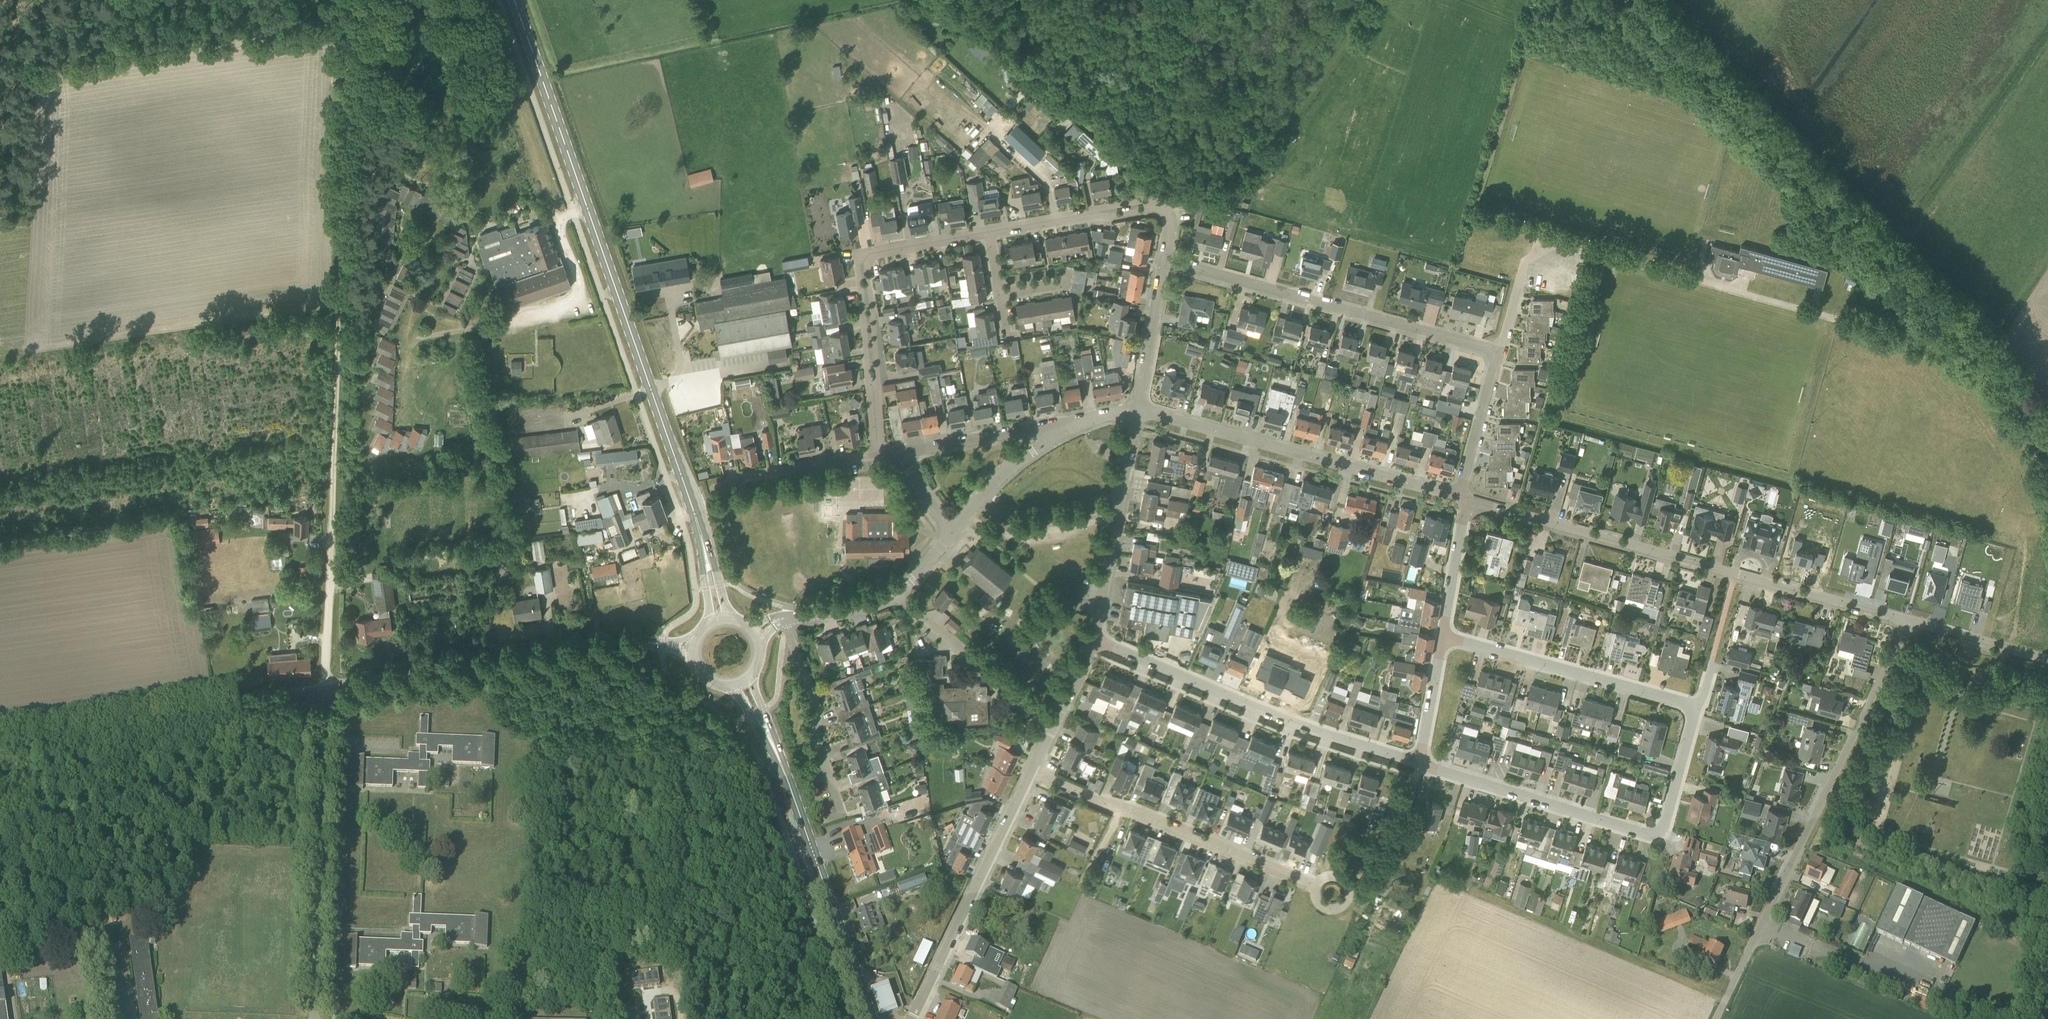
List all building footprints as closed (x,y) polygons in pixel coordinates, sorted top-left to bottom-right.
[(839,65),(832,66),(835,78),(841,76),(839,65)] [(989,116),(996,107),(986,98),(978,106),(989,116)] [(1045,150),(1015,121),(1001,136),(1036,168),(1042,161),(1055,172),(1052,176),(1056,201),(1071,198),(1069,186),(1077,184),(1076,179),(1082,183),(1082,182),(1075,176),(1075,177),(1050,155),(1051,154),(1046,149),(1045,150)] [(1082,130),(1075,138),(1092,152),(1099,159),(1101,168),(1096,168),(1097,179),(1090,180),(1093,194),(1110,191),(1108,177),(1106,178),(1105,174),(1118,172),(1117,164),(1113,165),(1112,156),(1082,130)] [(988,137),(968,158),(978,168),(991,155),(992,156),(991,156),(1004,168),(1011,161),(998,149),(999,148),(988,137)] [(947,141),(942,146),(941,147),(948,153),(954,147),(947,141)] [(918,157),(918,145),(908,146),(909,157),(918,157)] [(904,156),(901,157),(890,159),(894,182),(908,179),(904,156)] [(926,173),(934,171),(932,158),(924,160),(926,173)] [(1082,182),(1085,161),(1077,160),(1075,176),(1082,182)] [(878,186),(875,173),(874,165),(864,167),(865,171),(862,171),(866,188),(878,186)] [(691,187),(714,181),(710,168),(687,174),(691,187)] [(1038,189),(1037,182),(1025,185),(1023,178),(1011,180),(1015,197),(1022,195),(1024,207),(1041,203),(1039,189),(1038,189)] [(1000,211),(997,194),(984,196),(981,180),(967,182),(971,206),(979,204),(981,214),(982,214),(983,216),(988,215),(987,213),(1000,211)] [(465,213),(403,184),(400,191),(388,185),(381,198),(383,199),(378,211),(382,213),(376,225),(381,227),(375,239),(383,243),(377,255),(389,261),(387,266),(399,272),(397,276),(409,283),(416,268),(404,262),(405,259),(393,253),(395,249),(393,246),(397,204),(394,204),(398,197),(454,223),(446,240),(453,243),(449,251),(462,257),(469,256),(466,229),(459,225),(465,213)] [(858,232),(856,222),(855,216),(863,215),(860,196),(849,197),(851,211),(836,213),(840,235),(858,232)] [(950,224),(966,221),(963,204),(951,206),(950,200),(939,202),(941,216),(949,215),(950,224)] [(1211,228),(1198,225),(1205,201),(1200,200),(1193,228),(1197,228),(1193,245),(1218,252),(1222,236),(1221,236),(1223,227),(1212,224),(1211,228)] [(928,226),(926,216),(934,215),(932,202),(909,206),(907,209),(909,223),(910,223),(912,231),(923,229),(922,227),(928,226)] [(1231,239),(1239,213),(1232,211),(1225,237),(1231,239)] [(885,219),(884,212),(871,214),(874,230),(882,229),(883,236),(899,233),(896,217),(885,219)] [(554,249),(545,223),(517,232),(515,225),(500,230),(496,228),(482,233),(479,237),(482,245),(479,250),(486,266),(490,268),(496,286),(507,283),(515,306),(571,287),(561,257),(557,258),(554,251),(556,251),(555,248),(554,249)] [(1298,233),(1300,226),(1293,224),(1291,231),(1298,233)] [(1135,247),(1148,249),(1150,236),(1144,235),(1145,228),(1130,226),(1128,237),(1136,238),(1135,247)] [(1113,243),(1114,241),(1115,231),(1103,229),(1101,241),(1113,243)] [(1090,248),(1087,231),(1073,234),(1076,251),(1087,249),(1088,256),(1092,256),(1091,248),(1090,248)] [(1064,261),(1066,260),(1065,253),(1076,251),(1073,234),(1059,236),(1064,261)] [(1064,261),(1059,236),(1045,239),(1048,255),(1047,255),(1049,263),(1053,263),(1052,255),(1061,254),(1062,261),(1064,261)] [(1269,241),(1259,238),(1258,243),(1244,239),(1240,254),(1254,258),(1253,261),(1268,265),(1272,252),(1275,238),(1270,236),(1269,241)] [(1105,250),(1107,242),(1096,240),(1095,248),(1105,250)] [(1034,252),(1033,241),(1027,242),(1030,260),(1042,258),(1041,251),(1034,252)] [(1019,262),(1030,260),(1027,242),(1016,244),(1019,262)] [(1008,264),(1019,262),(1016,244),(1011,245),(1013,256),(1006,257),(1008,264)] [(1717,272),(1726,274),(1732,276),(1738,272),(1740,265),(1747,267),(1823,288),(1828,269),(1770,253),(1741,245),(1740,251),(1712,244),(1708,259),(1715,261),(1714,266),(1717,272)] [(1145,262),(1148,249),(1135,247),(1133,255),(1126,253),(1125,259),(1145,262)] [(1120,263),(1122,252),(1109,249),(1108,254),(1107,260),(1120,263)] [(964,267),(981,264),(979,253),(962,255),(964,267)] [(783,267),(814,261),(813,255),(782,261),(783,267)] [(839,263),(838,256),(821,260),(825,282),(835,280),(835,282),(837,282),(845,279),(841,262),(839,263)] [(637,288),(690,279),(686,257),(633,267),(637,288)] [(1317,261),(1302,257),(1300,265),(1302,266),(1300,274),(1317,279),(1319,270),(1326,272),(1329,260),(1318,257),(1317,261)] [(1384,270),(1387,260),(1373,257),(1370,267),(1384,270)] [(937,267),(936,260),(926,262),(929,279),(941,277),(941,280),(948,279),(945,266),(937,267)] [(1119,269),(1120,263),(1107,260),(1106,263),(1106,266),(1113,268),(1119,269)] [(929,279),(926,262),(914,264),(916,272),(910,274),(912,285),(918,284),(919,289),(931,287),(929,279)] [(1434,273),(1436,265),(1426,263),(1424,271),(1434,273)] [(966,278),(983,275),(981,264),(964,267),(966,278)] [(905,275),(903,266),(891,269),(894,285),(900,284),(901,290),(906,294),(913,292),(912,285),(910,274),(905,275)] [(1141,285),(1144,272),(1123,268),(1122,274),(1130,275),(1128,283),(1141,285)] [(877,292),(883,291),(883,287),(894,285),(891,269),(880,271),(881,278),(875,279),(877,292)] [(453,313),(472,276),(459,270),(441,307),(453,313)] [(714,349),(715,357),(721,356),(721,357),(769,349),(771,362),(789,359),(786,346),(792,345),(786,308),(791,307),(785,277),(772,279),(770,270),(752,274),(752,272),(721,278),(724,297),(695,302),(699,322),(714,319),(715,323),(694,327),(696,336),(695,336),(697,343),(698,343),(699,352),(714,349)] [(1379,287),(1383,275),(1372,272),(1371,277),(1348,270),(1343,286),(1370,293),(1372,285),(1379,287)] [(968,289),(985,286),(983,275),(966,278),(968,289)] [(1128,283),(1120,282),(1118,295),(1139,299),(1141,285),(1128,283)] [(1410,287),(1402,285),(1398,299),(1410,302),(1409,304),(1422,308),(1424,300),(1441,304),(1441,305),(1441,306),(1445,292),(1426,287),(1425,290),(1411,286),(1410,287)] [(952,306),(971,304),(970,300),(987,297),(985,286),(968,289),(969,296),(951,299),(952,306)] [(387,330),(405,293),(392,287),(374,324),(387,330)] [(1114,300),(1115,293),(1098,289),(1096,296),(1114,300)] [(834,298),(833,293),(821,295),(821,299),(819,299),(821,311),(829,309),(829,310),(846,307),(844,296),(834,298)] [(1211,315),(1213,301),(1183,295),(1178,324),(1193,327),(1195,312),(1211,315)] [(1071,322),(1075,321),(1071,296),(1057,299),(1060,316),(1069,314),(1071,322)] [(1490,315),(1493,302),(1486,301),(1483,300),(1482,304),(1454,296),(1449,315),(1465,319),(1466,317),(1479,321),(1481,313),(1490,315)] [(1060,316),(1057,299),(1044,301),(1048,325),(1052,325),(1051,318),(1054,317),(1060,316)] [(1555,300),(1555,299),(1536,299),(1536,301),(1532,301),(1532,315),(1549,315),(1555,315),(1564,318),(1565,313),(1555,310),(1553,310),(1553,300),(1555,300)] [(1044,301),(1035,302),(1030,303),(1033,320),(1042,319),(1043,326),(1048,325),(1044,301)] [(1126,313),(1128,304),(1111,301),(1107,322),(1110,323),(1108,330),(1132,335),(1135,319),(1123,317),(1124,313),(1126,313)] [(1033,320),(1030,303),(1016,306),(1020,330),(1025,329),(1024,322),(1033,320)] [(938,306),(939,312),(947,318),(952,317),(951,304),(938,306)] [(831,320),(841,318),(848,317),(846,307),(829,310),(831,320)] [(985,313),(985,307),(974,309),(976,325),(970,326),(970,327),(994,322),(992,312),(985,313)] [(1265,312),(1248,308),(1248,310),(1241,308),(1237,323),(1238,323),(1236,330),(1228,328),(1225,339),(1242,344),(1245,334),(1246,334),(1248,327),(1261,330),(1265,312)] [(893,341),(908,338),(907,329),(916,327),(919,323),(918,318),(920,317),(919,309),(906,311),(900,312),(898,313),(900,320),(890,322),(893,341)] [(1549,325),(1549,315),(1532,315),(1532,317),(1527,317),(1527,330),(1545,330),(1551,330),(1551,325),(1549,325)] [(1297,338),(1301,322),(1285,318),(1282,327),(1275,325),(1271,339),(1281,342),(1284,334),(1297,338)] [(807,331),(814,330),(826,328),(825,322),(806,325),(807,331)] [(978,347),(985,346),(985,345),(987,345),(985,334),(996,333),(994,322),(970,327),(974,348),(978,347)] [(1322,351),(1328,330),(1311,325),(1307,340),(1314,342),(1312,351),(1316,352),(1317,350),(1322,351)] [(815,336),(827,334),(826,328),(814,330),(815,335),(815,336)] [(1545,341),(1545,330),(1527,330),(1527,332),(1523,332),(1523,346),(1547,346),(1547,341),(1545,341)] [(820,339),(821,346),(849,341),(847,331),(830,334),(830,335),(819,337),(820,339)] [(1356,363),(1360,351),(1353,349),(1356,337),(1342,334),(1338,349),(1346,351),(1343,360),(1356,363)] [(397,429),(393,437),(387,434),(393,421),(387,419),(393,406),(388,403),(394,390),(388,387),(395,374),(389,372),(395,358),(390,356),(396,343),(383,336),(376,350),(381,353),(375,366),(381,369),(374,381),(380,384),(374,397),(380,400),(373,413),(379,416),(373,429),(379,432),(373,445),(386,452),(391,443),(404,449),(408,441),(421,447),(428,434),(414,427),(413,430),(410,435),(397,429)] [(951,348),(956,344),(951,337),(946,342),(951,348)] [(1209,346),(1217,348),(1220,339),(1212,337),(1209,346)] [(1011,355),(1020,354),(1017,340),(1009,341),(1011,355)] [(824,362),(829,361),(841,359),(840,353),(850,351),(849,341),(821,346),(824,362)] [(1129,352),(1131,342),(1123,341),(1121,350),(1129,352)] [(1235,343),(1225,341),(1223,348),(1233,350),(1235,343)] [(1383,376),(1387,363),(1381,362),(1385,345),(1370,341),(1366,358),(1373,360),(1370,372),(1383,376)] [(985,346),(978,347),(979,356),(987,355),(985,346)] [(1541,346),(1547,346),(1523,346),(1523,348),(1519,348),(1519,362),(1542,362),(1542,356),(1541,356),(1541,346)] [(1412,382),(1416,367),(1410,365),(1413,353),(1398,349),(1394,366),(1400,367),(1397,378),(1412,382)] [(898,371),(916,368),(913,350),(895,354),(898,371)] [(1136,353),(1129,352),(1121,350),(1118,366),(1128,368),(1128,366),(1134,367),(1136,353)] [(1083,371),(1093,369),(1091,353),(1081,354),(1081,356),(1083,366),(1083,371)] [(1075,367),(1083,366),(1081,356),(1073,358),(1075,367)] [(1267,356),(1266,362),(1272,364),(1274,357),(1267,356)] [(1440,391),(1445,376),(1438,374),(1441,361),(1426,356),(1422,372),(1428,374),(1425,387),(1440,391)] [(1239,359),(1235,370),(1243,373),(1247,362),(1239,359)] [(1322,378),(1322,377),(1326,362),(1319,360),(1315,376),(1322,378)] [(845,369),(844,362),(822,366),(825,380),(822,380),(825,393),(832,392),(832,391),(853,387),(851,375),(853,375),(851,368),(845,369)] [(920,377),(942,373),(940,363),(918,367),(920,377)] [(1055,370),(1054,364),(1045,366),(1046,372),(1041,372),(1043,386),(1034,387),(1038,409),(1054,406),(1052,391),(1059,390),(1055,370)] [(1465,384),(1470,368),(1454,364),(1449,380),(1457,382),(1465,384)] [(796,381),(815,377),(813,365),(794,369),(796,381)] [(1175,376),(1176,372),(1175,368),(1171,367),(1167,368),(1166,373),(1165,373),(1163,382),(1161,383),(1160,386),(1161,387),(1161,389),(1175,393),(1175,395),(1186,398),(1190,384),(1179,381),(1180,377),(1175,376)] [(1323,376),(1336,380),(1337,372),(1336,372),(1327,369),(1325,369),(1323,376)] [(1534,380),(1535,369),(1517,369),(1517,371),(1513,371),(1513,385),(1530,385),(1531,385),(1536,385),(1536,380),(1534,380)] [(934,404),(942,402),(937,375),(929,376),(934,404)] [(950,383),(949,375),(940,376),(941,384),(950,383)] [(1109,396),(1123,393),(1120,375),(1115,376),(1116,383),(1107,385),(1109,396)] [(1078,385),(1077,379),(1076,376),(1062,379),(1067,404),(1081,401),(1079,385),(1078,385)] [(1261,377),(1259,385),(1267,387),(1269,378),(1261,377)] [(1106,378),(1091,380),(1094,399),(1109,396),(1107,385),(1106,378)] [(1361,380),(1354,378),(1352,384),(1359,386),(1361,380)] [(896,391),(898,403),(888,405),(894,435),(904,433),(924,430),(918,400),(915,382),(915,379),(883,385),(884,394),(896,391)] [(1333,394),(1336,382),(1330,380),(1327,392),(1333,394)] [(1219,409),(1222,399),(1224,390),(1210,386),(1211,385),(1202,383),(1197,401),(1204,403),(1204,405),(1219,409)] [(1393,396),(1396,387),(1384,383),(1381,392),(1393,396)] [(757,385),(753,390),(760,395),(764,390),(757,385)] [(1303,395),(1306,387),(1297,385),(1297,388),(1294,399),(1293,403),(1298,404),(1301,394),(1303,395)] [(1530,395),(1530,385),(1513,385),(1513,387),(1508,387),(1508,400),(1526,400),(1531,400),(1531,395),(1530,395)] [(1023,412),(1021,399),(1028,398),(1026,386),(1012,388),(1013,397),(1005,399),(1008,414),(1009,414),(1008,414),(1015,412),(1016,413),(1018,413),(1018,412),(1022,411),(1022,412),(1023,412)] [(998,398),(996,387),(987,388),(987,391),(989,400),(998,398)] [(1365,392),(1357,390),(1355,395),(1355,396),(1363,398),(1367,399),(1370,391),(1368,391),(1365,390),(1365,392)] [(1370,391),(1366,406),(1374,408),(1375,404),(1378,393),(1370,391)] [(1462,397),(1461,397),(1453,395),(1448,393),(1446,403),(1459,407),(1462,397)] [(966,422),(963,408),(968,407),(966,394),(955,396),(956,402),(947,403),(951,425),(961,423),(960,422),(965,422),(966,422)] [(1537,402),(1542,403),(1543,403),(1545,397),(1538,395),(1536,401),(1537,402)] [(1254,415),(1258,400),(1246,397),(1245,401),(1237,399),(1233,414),(1244,417),(1245,415),(1247,413),(1254,415)] [(1422,404),(1435,406),(1436,400),(1424,397),(1422,404)] [(925,415),(924,409),(928,409),(926,398),(918,400),(924,430),(940,427),(937,413),(925,415)] [(975,408),(974,408),(976,420),(985,419),(985,420),(991,419),(991,417),(993,417),(990,405),(990,404),(981,405),(980,398),(977,399),(973,399),(975,408)] [(1288,422),(1293,403),(1286,401),(1280,399),(1276,411),(1266,408),(1265,414),(1264,414),(1263,416),(1264,416),(1263,422),(1279,427),(1281,420),(1288,422)] [(1398,399),(1395,411),(1400,412),(1406,414),(1408,406),(1409,402),(1403,400),(1398,399)] [(1527,416),(1527,411),(1526,411),(1526,400),(1508,400),(1508,402),(1504,402),(1504,416),(1527,416)] [(1433,421),(1436,409),(1420,405),(1418,413),(1430,416),(1430,418),(1431,421),(1433,421)] [(719,422),(728,420),(726,407),(717,409),(719,422)] [(1308,418),(1310,410),(1298,407),(1292,430),(1304,434),(1308,418)] [(1371,452),(1375,437),(1377,430),(1370,428),(1369,427),(1373,409),(1365,407),(1360,425),(1365,426),(1359,449),(1371,452)] [(771,409),(772,415),(772,417),(781,415),(779,408),(771,409)] [(1434,417),(1434,418),(1443,421),(1446,412),(1437,409),(1434,417)] [(1316,437),(1322,413),(1317,412),(1315,420),(1308,418),(1304,434),(1316,437)] [(599,443),(607,441),(621,436),(614,414),(599,419),(591,422),(599,443)] [(1459,429),(1463,417),(1454,414),(1453,415),(1452,418),(1450,427),(1459,429)] [(1337,443),(1341,428),(1334,426),(1336,418),(1332,417),(1326,440),(1337,443)] [(845,444),(860,441),(857,421),(848,423),(841,424),(841,425),(835,426),(838,442),(845,441),(845,444)] [(1349,446),(1356,423),(1351,422),(1349,430),(1341,428),(1337,443),(1349,446)] [(1520,433),(1520,423),(1502,423),(1502,425),(1498,425),(1498,439),(1516,439),(1521,439),(1521,433),(1520,433)] [(800,452),(815,449),(814,441),(823,439),(820,425),(804,428),(805,435),(798,437),(800,452)] [(1383,455),(1389,432),(1390,429),(1383,427),(1380,438),(1375,437),(1371,452),(1383,455)] [(765,447),(774,445),(770,429),(764,430),(762,431),(765,447)] [(569,453),(580,452),(577,430),(506,439),(508,457),(568,449),(569,453)] [(715,460),(729,458),(734,457),(732,448),(733,447),(730,433),(710,436),(715,460)] [(1404,461),(1409,446),(1401,444),(1404,436),(1399,435),(1393,458),(1404,461)] [(1416,464),(1423,441),(1411,437),(1409,446),(1404,461),(1416,464)] [(1516,454),(1516,449),(1515,449),(1516,439),(1498,439),(1498,440),(1494,440),(1494,454),(1511,454),(1516,454)] [(1175,451),(1176,445),(1153,440),(1151,455),(1163,457),(1164,450),(1175,452),(1175,451)] [(758,461),(755,443),(733,447),(732,448),(734,457),(745,455),(747,463),(758,461)] [(1435,444),(1433,443),(1432,447),(1426,467),(1438,470),(1445,447),(1438,445),(1435,444)] [(1456,450),(1455,449),(1455,448),(1446,446),(1446,447),(1445,447),(1438,470),(1450,473),(1456,450)] [(624,449),(619,450),(606,451),(606,452),(597,453),(598,459),(597,459),(597,463),(607,462),(608,464),(626,462),(625,457),(625,450),(624,449)] [(1522,449),(1520,456),(1528,458),(1530,451),(1522,449)] [(1190,462),(1192,455),(1184,453),(1184,451),(1180,450),(1179,455),(1171,454),(1170,458),(1183,461),(1190,462)] [(1571,471),(1576,455),(1563,451),(1559,468),(1571,471)] [(1219,475),(1221,470),(1224,458),(1210,454),(1204,477),(1211,479),(1212,473),(1219,475)] [(1511,464),(1511,454),(1494,454),(1494,456),(1489,456),(1489,469),(1507,469),(1512,469),(1512,464),(1511,464)] [(1170,458),(1168,458),(1163,457),(1151,455),(1148,469),(1171,474),(1171,473),(1181,475),(1182,468),(1183,461),(1170,458)] [(1232,485),(1239,462),(1224,458),(1221,470),(1219,475),(1225,477),(1221,491),(1237,496),(1239,487),(1232,485)] [(1694,465),(1690,479),(1698,481),(1702,467),(1694,465)] [(1270,487),(1272,479),(1271,479),(1273,471),(1254,466),(1250,481),(1253,482),(1249,497),(1241,495),(1235,516),(1236,516),(1243,518),(1248,519),(1255,493),(1267,496),(1269,487),(1270,487)] [(1507,480),(1507,469),(1489,469),(1489,471),(1485,471),(1485,485),(1508,485),(1508,480),(1507,480)] [(1546,473),(1544,473),(1534,470),(1532,480),(1531,480),(1529,480),(1527,486),(1529,487),(1530,488),(1529,490),(1552,496),(1558,477),(1553,475),(1553,474),(1552,473),(1547,471),(1546,473)] [(1289,501),(1291,494),(1283,492),(1284,489),(1280,488),(1284,474),(1273,471),(1271,479),(1272,479),(1270,487),(1276,489),(1273,499),(1276,500),(1274,507),(1280,509),(1279,513),(1284,515),(1289,501)] [(1195,480),(1191,492),(1192,492),(1194,493),(1201,495),(1205,483),(1195,480)] [(1314,496),(1317,484),(1303,480),(1298,496),(1291,494),(1289,501),(1296,503),(1299,506),(1306,508),(1309,507),(1310,507),(1314,496)] [(1513,481),(1511,489),(1518,491),(1520,483),(1513,481)] [(1754,488),(1763,491),(1765,485),(1750,481),(1747,495),(1752,497),(1754,488)] [(1598,509),(1601,499),(1603,493),(1596,491),(1597,488),(1574,482),(1571,495),(1578,497),(1576,503),(1584,505),(1584,508),(1590,509),(1591,507),(1598,509)] [(1651,503),(1656,485),(1646,482),(1642,500),(1651,503)] [(1325,510),(1332,488),(1317,484),(1314,496),(1321,498),(1318,508),(1325,510)] [(1737,485),(1733,499),(1743,502),(1747,488),(1737,485)] [(369,507),(376,506),(377,506),(375,489),(367,490),(369,507)] [(1691,507),(1695,491),(1688,489),(1684,505),(1691,507)] [(652,497),(649,490),(636,495),(639,502),(642,501),(646,511),(663,504),(659,494),(652,497)] [(1155,491),(1155,493),(1144,491),(1141,503),(1155,506),(1157,497),(1167,499),(1168,493),(1155,491)] [(612,507),(601,511),(604,516),(614,513),(613,510),(617,509),(619,508),(613,493),(608,495),(612,507)] [(1646,521),(1651,503),(1642,500),(1641,502),(1633,500),(1634,498),(1617,493),(1612,512),(1629,517),(1630,515),(1637,517),(1636,519),(1646,521)] [(1376,500),(1356,495),(1356,498),(1348,496),(1345,508),(1372,515),(1376,500)] [(534,502),(531,503),(532,512),(541,510),(540,502),(539,502),(539,497),(533,498),(534,502)] [(1657,498),(1654,506),(1653,513),(1658,514),(1656,524),(1666,527),(1666,525),(1670,526),(1670,525),(1678,527),(1682,510),(1675,508),(1676,503),(1676,502),(1676,503),(1657,498)] [(1186,512),(1188,504),(1169,500),(1167,508),(1186,512)] [(1401,505),(1412,508),(1414,502),(1402,500),(1401,505)] [(1163,522),(1164,517),(1153,515),(1155,506),(1141,503),(1139,515),(1150,517),(1150,520),(1163,522)] [(651,523),(668,517),(663,504),(646,511),(632,516),(632,517),(634,523),(635,524),(639,522),(649,519),(651,523)] [(1730,537),(1732,527),(1734,520),(1724,517),(1725,512),(1696,505),(1694,513),(1697,514),(1691,534),(1709,539),(1711,531),(1718,533),(1718,534),(1730,537)] [(560,508),(562,523),(571,522),(568,506),(560,508)] [(1409,527),(1414,510),(1400,507),(1398,516),(1392,515),(1391,522),(1396,523),(1396,524),(1409,527)] [(1185,519),(1186,512),(1167,508),(1166,515),(1179,518),(1185,519)] [(622,521),(622,520),(619,513),(617,509),(613,510),(614,513),(604,516),(602,516),(603,526),(610,525),(615,523),(622,521)] [(1306,524),(1310,512),(1303,510),(1300,522),(1306,524)] [(893,520),(893,512),(862,513),(862,514),(858,515),(858,513),(847,513),(847,538),(845,538),(846,554),(904,553),(904,549),(909,549),(909,533),(903,533),(903,520),(893,520)] [(1320,520),(1321,515),(1310,512),(1306,524),(1309,525),(1307,533),(1314,535),(1319,519),(1320,520)] [(1223,513),(1222,519),(1231,521),(1233,515),(1223,513)] [(1377,529),(1380,517),(1371,515),(1369,524),(1377,529)] [(1447,537),(1444,536),(1449,520),(1436,516),(1436,518),(1426,515),(1422,530),(1435,534),(1433,542),(1445,545),(1447,537)] [(602,516),(593,518),(594,528),(603,526),(602,516)] [(209,517),(197,517),(196,526),(209,526),(209,517)] [(308,534),(309,517),(296,517),(293,518),(269,517),(269,528),(286,528),(286,525),(294,526),(294,534),(308,534)] [(1769,523),(1768,526),(1761,523),(1762,521),(1749,517),(1745,533),(1746,534),(1745,539),(1744,540),(1744,542),(1744,543),(1743,545),(1755,548),(1756,543),(1763,545),(1761,551),(1774,555),(1777,542),(1778,542),(1782,526),(1769,523)] [(619,546),(630,542),(622,521),(615,523),(618,532),(614,534),(619,546)] [(1905,521),(1904,525),(1907,526),(1906,529),(1908,530),(1925,535),(1927,535),(1929,527),(1905,521)] [(1345,547),(1350,529),(1332,524),(1327,542),(1329,543),(1327,550),(1342,554),(1344,547),(1345,547)] [(1388,544),(1392,528),(1380,524),(1375,540),(1388,544)] [(220,544),(218,528),(196,531),(196,534),(192,534),(193,541),(197,540),(198,547),(220,544)] [(577,533),(578,543),(604,539),(603,528),(577,533)] [(1149,531),(1147,538),(1157,541),(1159,534),(1149,531)] [(1259,531),(1252,554),(1254,555),(1254,553),(1259,554),(1265,533),(1259,531)] [(1507,566),(1514,539),(1507,537),(1507,536),(1488,531),(1483,549),(1492,551),(1487,572),(1498,575),(1500,564),(1507,566)] [(1316,536),(1313,544),(1322,546),(1324,539),(1316,536)] [(532,558),(545,557),(543,538),(530,539),(532,558)] [(1795,538),(1791,553),(1796,554),(1795,555),(1794,561),(1804,563),(1804,564),(1811,565),(1815,566),(1816,562),(1823,564),(1826,553),(1819,551),(1818,555),(1801,550),(1803,540),(1795,538)] [(1421,564),(1426,545),(1414,542),(1412,549),(1409,558),(1409,561),(1421,564)] [(1146,543),(1145,546),(1134,543),(1132,556),(1154,560),(1155,551),(1157,545),(1146,543)] [(1400,562),(1405,545),(1394,543),(1390,560),(1389,564),(1398,567),(1399,562),(1400,562)] [(1936,543),(1932,558),(1936,560),(1938,552),(1945,554),(1947,546),(1936,543)] [(1012,573),(979,546),(979,545),(977,545),(978,546),(973,552),(970,549),(964,556),(967,559),(962,565),(961,565),(961,566),(963,566),(989,588),(979,600),(991,609),(1005,592),(1001,589),(1009,579),(1008,578),(1012,573)] [(1565,554),(1545,549),(1543,554),(1535,552),(1533,560),(1527,559),(1524,572),(1538,576),(1539,571),(1559,576),(1565,554)] [(1166,553),(1165,561),(1179,564),(1180,556),(1166,553)] [(1836,569),(1832,586),(1851,591),(1852,590),(1853,590),(1853,592),(1862,594),(1872,558),(1852,553),(1846,572),(1836,569)] [(1154,560),(1132,556),(1129,568),(1141,570),(1140,572),(1154,575),(1155,569),(1152,569),(1154,560)] [(1229,559),(1227,570),(1235,572),(1238,562),(1229,559)] [(1591,580),(1609,585),(1613,568),(1584,560),(1579,578),(1580,578),(1578,586),(1588,589),(1591,580)] [(1182,565),(1179,564),(1165,561),(1163,561),(1159,583),(1178,586),(1182,565)] [(616,562),(592,566),(594,580),(610,577),(617,576),(618,576),(616,562)] [(1892,563),(1886,586),(1906,591),(1909,580),(1911,581),(1915,569),(1892,563)] [(307,565),(303,565),(300,566),(301,570),(302,574),(309,572),(307,565)] [(1248,565),(1246,575),(1255,577),(1258,567),(1248,565)] [(538,591),(553,589),(549,567),(534,570),(538,591)] [(392,632),(388,608),(396,607),(391,569),(372,572),(378,609),(380,618),(372,619),(371,619),(357,621),(360,641),(374,639),(374,634),(381,633),(381,634),(392,632)] [(1928,584),(1924,596),(1940,601),(1946,577),(1931,572),(1930,575),(1928,574),(1926,583),(1928,584)] [(1651,579),(1641,577),(1641,575),(1633,573),(1626,597),(1654,604),(1657,591),(1660,580),(1651,578),(1651,579)] [(1272,574),(1267,581),(1274,585),(1278,578),(1272,574)] [(1965,608),(1979,611),(1983,597),(1982,596),(1980,596),(1982,586),(1972,583),(1962,580),(1959,590),(1955,603),(1966,605),(1965,608)] [(1124,597),(1123,603),(1144,607),(1143,616),(1171,621),(1169,630),(1192,635),(1193,626),(1199,596),(1199,594),(1127,581),(1126,587),(1123,587),(1122,587),(1123,589),(1122,593),(1121,596),(1124,597)] [(1260,585),(1257,593),(1264,596),(1267,587),(1260,585)] [(959,602),(952,596),(953,594),(944,587),(932,601),(942,609),(949,600),(955,606),(959,602)] [(1438,612),(1440,600),(1425,598),(1426,590),(1410,587),(1408,595),(1416,596),(1414,608),(1438,612)] [(1704,614),(1711,587),(1710,587),(1709,594),(1702,592),(1703,589),(1698,587),(1696,593),(1680,589),(1674,609),(1702,617),(1697,634),(1708,637),(1714,617),(1704,614)] [(1288,614),(1296,596),(1285,591),(1277,608),(1288,614)] [(1199,596),(1193,626),(1198,627),(1211,598),(1199,596)] [(254,612),(270,609),(268,597),(251,600),(254,612)] [(541,616),(539,597),(513,601),(516,620),(523,619),(523,616),(540,613),(541,616)] [(1478,600),(1470,597),(1465,614),(1482,619),(1480,620),(1494,624),(1500,603),(1479,597),(1478,600)] [(1524,624),(1524,623),(1527,624),(1524,633),(1542,638),(1542,637),(1552,640),(1556,625),(1546,623),(1549,614),(1530,609),(1531,604),(1528,600),(1521,598),(1519,603),(1518,606),(1520,607),(1515,622),(1524,624)] [(1625,601),(1618,599),(1615,608),(1622,610),(1625,601)] [(1238,601),(1234,611),(1242,614),(1247,604),(1238,601)] [(1144,607),(1123,603),(1120,621),(1133,623),(1132,626),(1144,628),(1143,633),(1168,638),(1169,630),(1171,621),(1143,616),(1144,607)] [(1759,610),(1756,609),(1757,607),(1750,605),(1745,623),(1755,625),(1753,629),(1771,634),(1772,628),(1776,615),(1760,609),(1759,610)] [(1436,623),(1438,612),(1414,608),(1413,614),(1412,619),(1436,623)] [(1577,618),(1577,616),(1569,614),(1561,643),(1568,645),(1569,641),(1581,644),(1581,645),(1586,646),(1591,648),(1597,628),(1575,622),(1576,618),(1577,618)] [(252,631),(262,630),(272,628),(270,615),(250,618),(252,631)] [(1352,622),(1356,625),(1360,619),(1356,616),(1352,622)] [(1398,623),(1408,624),(1409,618),(1399,616),(1398,623)] [(954,632),(960,626),(951,617),(945,624),(954,632)] [(1814,625),(1811,624),(1811,623),(1796,619),(1791,636),(1820,644),(1825,626),(1815,623),(1814,625)] [(1409,625),(1408,624),(1398,623),(1394,622),(1388,621),(1386,629),(1410,632),(1408,643),(1416,644),(1431,647),(1434,635),(1408,631),(1409,625)] [(876,651),(866,622),(856,626),(858,630),(851,633),(858,650),(867,647),(869,650),(875,648),(876,651)] [(878,626),(877,622),(867,625),(866,622),(876,651),(882,649),(881,645),(891,641),(889,636),(890,635),(888,629),(887,630),(885,624),(878,626)] [(1227,650),(1238,626),(1230,622),(1226,632),(1208,625),(1202,641),(1204,642),(1198,656),(1215,663),(1221,648),(1227,650)] [(1660,624),(1656,623),(1651,622),(1649,629),(1658,631),(1660,624)] [(845,635),(843,630),(834,634),(833,631),(843,660),(849,657),(848,654),(858,650),(851,633),(845,635)] [(1642,653),(1644,652),(1646,650),(1647,648),(1646,645),(1644,644),(1640,642),(1625,638),(1626,635),(1606,630),(1602,647),(1611,650),(1610,656),(1620,658),(1621,654),(1625,655),(1625,656),(1637,659),(1639,652),(1641,653),(1641,652),(1642,653)] [(843,660),(833,631),(823,634),(824,639),(818,641),(820,647),(818,648),(820,653),(822,653),(824,659),(834,655),(836,659),(842,657),(843,660)] [(1125,638),(1133,639),(1134,634),(1134,632),(1127,631),(1126,635),(1125,638)] [(1852,633),(1844,631),(1840,647),(1854,651),(1851,665),(1854,666),(1852,674),(1858,675),(1860,668),(1866,669),(1873,644),(1858,640),(1860,635),(1855,634),(1855,633),(1852,632),(1852,633)] [(1238,659),(1231,656),(1226,667),(1241,674),(1246,662),(1245,662),(1249,654),(1251,655),(1257,640),(1253,638),(1248,636),(1238,659)] [(1686,677),(1689,668),(1687,667),(1689,658),(1690,653),(1682,651),(1684,645),(1680,644),(1680,643),(1666,639),(1658,667),(1672,671),(1671,673),(1686,677)] [(1429,658),(1431,647),(1416,644),(1414,651),(1406,654),(1405,659),(1418,661),(1419,657),(1429,658)] [(1748,666),(1752,653),(1731,647),(1727,661),(1748,666)] [(296,658),(296,652),(280,653),(281,659),(267,660),(269,677),(312,673),(310,657),(296,658)] [(947,663),(946,656),(946,654),(934,654),(934,661),(928,661),(928,659),(922,659),(922,668),(928,668),(928,677),(943,676),(943,664),(947,663)] [(1424,688),(1427,673),(1414,670),(1415,664),(1394,660),(1391,673),(1412,678),(1409,679),(1408,684),(1411,685),(1424,688)] [(1261,664),(1255,676),(1264,681),(1263,684),(1277,691),(1282,681),(1292,685),(1289,692),(1301,697),(1308,681),(1298,676),(1300,671),(1287,666),(1285,670),(1272,664),(1270,669),(1261,664)] [(1330,690),(1337,673),(1331,670),(1324,688),(1330,690)] [(1491,695),(1496,674),(1482,670),(1478,685),(1465,682),(1461,695),(1474,699),(1476,691),(1491,695)] [(1754,683),(1757,674),(1741,670),(1738,679),(1741,680),(1739,688),(1724,684),(1717,708),(1732,712),(1731,718),(1740,720),(1747,694),(1749,695),(1753,683),(1754,683)] [(838,697),(862,688),(865,687),(859,671),(827,682),(831,692),(835,691),(838,697)] [(1094,722),(1096,722),(1099,724),(1109,701),(1118,679),(1106,674),(1100,686),(1093,683),(1087,698),(1094,701),(1092,706),(1087,718),(1088,719),(1094,722)] [(1509,708),(1513,695),(1507,693),(1511,678),(1496,674),(1491,695),(1489,701),(1503,705),(1503,706),(1509,708)] [(1118,679),(1109,701),(1115,703),(1118,696),(1124,698),(1121,706),(1117,715),(1118,716),(1122,718),(1131,695),(1126,693),(1130,684),(1118,679)] [(1357,694),(1361,681),(1355,679),(1350,691),(1357,694)] [(911,680),(907,681),(901,682),(903,691),(913,689),(912,686),(911,680)] [(988,722),(987,699),(985,699),(985,693),(987,693),(986,684),(980,685),(979,680),(963,681),(963,686),(964,698),(932,699),(932,703),(929,703),(929,711),(934,711),(934,717),(945,717),(945,720),(959,720),(959,726),(966,726),(966,723),(988,722)] [(931,683),(932,699),(964,698),(963,686),(957,686),(957,688),(944,688),(944,682),(931,683)] [(1540,708),(1546,688),(1531,684),(1527,699),(1517,697),(1514,708),(1519,709),(1525,710),(1526,704),(1540,708)] [(1765,684),(1763,692),(1772,694),(1774,686),(1765,684)] [(1838,715),(1843,700),(1835,697),(1836,691),(1813,685),(1811,695),(1821,697),(1818,710),(1838,715)] [(865,698),(862,688),(838,697),(840,703),(835,705),(839,715),(869,704),(867,698),(865,698)] [(1385,702),(1386,699),(1388,690),(1382,688),(1378,700),(1385,702)] [(1559,720),(1562,708),(1557,707),(1561,692),(1546,688),(1540,708),(1555,712),(1553,718),(1559,720)] [(1144,715),(1153,694),(1141,689),(1137,697),(1131,695),(1122,718),(1128,720),(1132,710),(1144,715)] [(1338,715),(1346,695),(1333,690),(1329,698),(1327,697),(1323,709),(1338,715)] [(1416,693),(1410,698),(1414,703),(1420,698),(1416,693)] [(1158,717),(1159,714),(1165,699),(1153,694),(1144,715),(1150,718),(1156,721),(1158,717)] [(1361,724),(1368,701),(1355,697),(1348,720),(1361,724)] [(1593,722),(1599,702),(1584,698),(1580,713),(1575,712),(1571,724),(1591,730),(1593,722)] [(1385,702),(1383,714),(1391,717),(1391,716),(1396,701),(1393,700),(1386,699),(1385,702)] [(1759,713),(1762,702),(1751,699),(1748,709),(1759,713)] [(1372,728),(1380,705),(1368,701),(1361,724),(1372,728)] [(1608,726),(1606,733),(1612,734),(1615,723),(1610,721),(1614,706),(1599,702),(1593,722),(1608,726)] [(869,704),(839,715),(842,724),(847,723),(849,729),(867,723),(875,720),(869,704)] [(1176,704),(1170,718),(1182,723),(1188,709),(1176,704)] [(1188,709),(1182,723),(1194,729),(1201,714),(1188,709)] [(1812,728),(1814,718),(1797,713),(1795,721),(1807,724),(1798,755),(1820,760),(1824,743),(1825,742),(1824,742),(1824,743),(1822,742),(1825,731),(1812,728)] [(1508,725),(1510,716),(1506,715),(1497,722),(1508,725)] [(428,736),(429,717),(422,717),(421,736),(417,736),(417,747),(420,747),(420,755),(408,754),(408,762),(364,760),(364,757),(352,757),(351,789),(363,789),(363,787),(393,788),(394,773),(397,773),(397,772),(419,773),(419,789),(426,790),(427,774),(431,774),(431,763),(427,763),(428,754),(438,755),(439,748),(453,749),(453,764),(482,765),(482,768),(494,768),(496,736),(483,736),(483,739),(428,736)] [(1121,720),(1117,718),(1115,717),(1112,723),(1118,726),(1121,721),(1121,720)] [(1152,730),(1157,733),(1163,719),(1158,717),(1156,721),(1152,730)] [(1663,738),(1667,724),(1647,718),(1643,733),(1663,738)] [(1022,728),(1026,724),(1020,719),(1016,724),(1022,728)] [(1091,728),(1094,722),(1088,719),(1085,725),(1080,722),(1075,732),(1084,736),(1082,741),(1094,747),(1097,740),(1092,738),(1096,730),(1091,728)] [(1163,719),(1157,733),(1163,735),(1167,725),(1168,722),(1163,719)] [(1219,739),(1225,724),(1213,719),(1207,733),(1205,732),(1203,737),(1198,734),(1194,745),(1199,747),(1202,740),(1216,746),(1219,739)] [(1412,722),(1401,719),(1400,724),(1394,722),(1391,734),(1407,739),(1411,727),(1412,722)] [(867,723),(849,729),(851,735),(846,737),(850,747),(866,741),(876,737),(874,731),(871,732),(867,723)] [(1471,757),(1477,737),(1463,733),(1465,725),(1459,723),(1455,736),(1461,738),(1456,753),(1471,757)] [(1561,735),(1564,725),(1558,723),(1555,733),(1561,735)] [(1621,725),(1615,723),(1612,734),(1611,739),(1617,740),(1619,733),(1621,725)] [(1232,744),(1238,730),(1225,724),(1219,739),(1232,744)] [(911,734),(918,732),(919,732),(918,730),(916,725),(909,727),(911,734)] [(1568,737),(1571,727),(1564,725),(1561,735),(1568,737)] [(1508,732),(1517,736),(1519,729),(1510,726),(1508,732)] [(1191,735),(1187,745),(1193,747),(1194,745),(1198,734),(1193,732),(1192,735),(1191,735)] [(1736,753),(1741,737),(1722,732),(1720,739),(1710,736),(1704,756),(1711,758),(1711,761),(1710,761),(1707,770),(1721,774),(1724,765),(1721,764),(1722,761),(1725,750),(1736,753)] [(1659,753),(1663,738),(1643,733),(1639,748),(1659,753)] [(1756,733),(1755,738),(1756,738),(1756,740),(1763,742),(1765,736),(1756,733)] [(1009,747),(1012,740),(999,734),(995,740),(1009,747)] [(1502,751),(1506,738),(1494,734),(1491,742),(1477,737),(1471,757),(1485,762),(1490,747),(1502,751)] [(1255,763),(1264,740),(1252,735),(1246,750),(1243,749),(1242,753),(1237,751),(1229,770),(1234,772),(1241,757),(1255,763)] [(1131,750),(1136,742),(1128,736),(1122,744),(1131,750)] [(947,747),(958,746),(957,737),(946,738),(947,747)] [(1523,773),(1530,753),(1515,749),(1518,741),(1512,739),(1507,752),(1513,754),(1509,769),(1523,773)] [(1270,760),(1276,746),(1264,740),(1255,763),(1256,761),(1262,764),(1264,758),(1270,760)] [(868,758),(865,748),(869,747),(866,741),(850,747),(840,750),(844,760),(848,758),(851,764),(868,758)] [(1094,747),(1082,741),(1080,746),(1071,742),(1066,751),(1086,761),(1087,761),(1082,759),(1086,751),(1090,754),(1094,747)] [(916,743),(910,745),(912,751),(918,749),(916,743)] [(1617,754),(1639,761),(1642,751),(1620,744),(1617,754)] [(1010,773),(1019,754),(1000,745),(991,765),(1010,773)] [(1191,752),(1189,756),(1195,758),(1199,747),(1194,745),(1193,747),(1191,752)] [(1229,770),(1237,751),(1231,748),(1225,763),(1230,765),(1229,770)] [(1542,750),(1540,756),(1530,753),(1523,773),(1538,778),(1543,763),(1548,765),(1552,752),(1542,749),(1542,750)] [(1080,775),(1083,769),(1086,761),(1066,751),(1061,761),(1071,765),(1069,770),(1080,775)] [(1277,770),(1273,784),(1279,786),(1283,773),(1295,777),(1296,771),(1301,755),(1289,751),(1282,771),(1277,770)] [(1576,790),(1582,770),(1567,765),(1570,757),(1558,753),(1554,766),(1566,770),(1561,785),(1576,790)] [(1603,759),(1611,761),(1613,755),(1604,753),(1603,759)] [(1126,789),(1131,779),(1135,774),(1133,772),(1134,770),(1125,766),(1128,759),(1117,754),(1111,769),(1117,772),(1113,783),(1116,785),(1121,789),(1123,787),(1126,789)] [(852,782),(877,773),(875,767),(882,764),(878,755),(868,758),(851,764),(853,771),(848,772),(852,782)] [(1309,775),(1314,759),(1301,755),(1296,771),(1309,775)] [(1214,772),(1219,766),(1213,761),(1208,767),(1214,772)] [(1156,799),(1162,782),(1151,778),(1155,767),(1152,765),(1146,763),(1145,762),(1137,782),(1143,785),(1140,793),(1156,799)] [(1333,782),(1338,766),(1325,762),(1320,778),(1333,782)] [(1655,765),(1642,762),(1641,768),(1653,771),(1655,765)] [(1598,769),(1583,764),(1582,770),(1576,790),(1590,794),(1595,779),(1601,781),(1605,768),(1599,766),(1598,769)] [(1010,773),(991,765),(982,783),(1001,793),(1010,773)] [(1346,786),(1350,770),(1338,766),(1333,782),(1346,786)] [(1273,784),(1277,770),(1271,768),(1268,780),(1265,779),(1262,790),(1270,792),(1271,789),(1273,784)] [(1797,805),(1801,789),(1799,789),(1803,772),(1786,768),(1779,792),(1781,792),(1779,800),(1797,805)] [(1186,807),(1194,788),(1179,782),(1182,774),(1174,770),(1161,801),(1171,805),(1172,802),(1186,807)] [(862,796),(880,790),(889,787),(884,771),(877,773),(852,782),(855,792),(860,790),(862,796)] [(1635,786),(1635,785),(1621,780),(1623,773),(1617,771),(1612,785),(1619,787),(1614,801),(1628,806),(1635,786)] [(1374,807),(1378,795),(1373,793),(1378,778),(1362,773),(1357,789),(1365,791),(1362,803),(1374,807)] [(1232,782),(1224,778),(1221,786),(1229,790),(1232,782)] [(1309,795),(1313,781),(1307,779),(1303,793),(1309,795)] [(1306,807),(1312,809),(1320,783),(1313,781),(1309,795),(1306,807)] [(1639,783),(1636,782),(1635,785),(1635,786),(1628,806),(1643,811),(1649,790),(1647,790),(1649,785),(1648,784),(1642,782),(1639,783)] [(1212,822),(1218,806),(1215,805),(1219,795),(1200,787),(1193,803),(1200,806),(1196,816),(1201,818),(1202,818),(1206,820),(1212,822)] [(883,800),(880,790),(862,796),(864,803),(859,804),(863,814),(889,805),(887,799),(883,800)] [(981,790),(972,792),(969,792),(970,799),(982,797),(981,790)] [(1346,803),(1349,794),(1350,792),(1343,790),(1339,804),(1346,806),(1346,803)] [(1715,801),(1717,793),(1705,790),(1703,797),(1696,795),(1694,803),(1692,803),(1688,817),(1706,822),(1711,800),(1715,801)] [(1740,792),(1733,794),(1735,802),(1742,800),(1740,792)] [(1750,812),(1758,814),(1761,801),(1745,797),(1741,814),(1749,816),(1750,812)] [(976,838),(982,826),(984,827),(992,812),(988,811),(993,800),(988,798),(973,800),(968,812),(967,813),(962,811),(954,828),(959,835),(960,831),(976,838)] [(1064,804),(1051,798),(1049,804),(1044,801),(1039,812),(1054,819),(1059,809),(1062,811),(1064,804)] [(1487,805),(1472,800),(1471,803),(1464,801),(1458,819),(1468,822),(1469,818),(1482,822),(1487,805)] [(1441,825),(1444,814),(1440,813),(1442,805),(1428,801),(1423,816),(1416,815),(1413,828),(1420,830),(1422,821),(1436,826),(1437,824),(1441,825)] [(1514,813),(1499,809),(1499,811),(1491,809),(1483,837),(1491,839),(1492,835),(1505,840),(1508,832),(1514,813)] [(1786,822),(1788,814),(1769,809),(1763,830),(1780,835),(1782,827),(1784,821),(1786,822)] [(1233,833),(1240,814),(1229,810),(1222,826),(1229,829),(1229,830),(1233,832),(1232,833),(1233,833)] [(1309,810),(1306,817),(1319,822),(1322,816),(1309,810)] [(1049,837),(1052,831),(1049,830),(1054,819),(1039,812),(1034,823),(1038,825),(1036,831),(1049,837)] [(1375,829),(1380,814),(1372,812),(1367,827),(1375,829)] [(1245,835),(1252,819),(1240,814),(1233,832),(1237,834),(1238,833),(1245,835)] [(1291,815),(1284,832),(1285,833),(1290,835),(1291,833),(1293,827),(1297,818),(1291,815)] [(1535,819),(1528,817),(1528,819),(1524,818),(1521,827),(1516,825),(1511,840),(1517,842),(1519,837),(1529,840),(1529,839),(1535,819)] [(1525,852),(1529,853),(1534,850),(1535,847),(1543,850),(1545,846),(1548,835),(1542,833),(1545,824),(1541,823),(1542,821),(1535,819),(1529,839),(1525,852)] [(1321,821),(1309,848),(1310,849),(1321,853),(1332,825),(1322,821),(1321,821)] [(1266,846),(1274,828),(1263,823),(1256,840),(1262,843),(1262,844),(1266,846)] [(890,844),(883,826),(872,831),(878,849),(890,844)] [(1567,829),(1560,827),(1560,829),(1556,828),(1553,836),(1548,835),(1545,846),(1543,850),(1541,857),(1557,862),(1557,860),(1558,860),(1567,829)] [(858,879),(872,874),(876,872),(860,828),(842,834),(858,879)] [(1278,849),(1285,833),(1274,828),(1266,846),(1271,848),(1271,846),(1278,849)] [(1142,842),(1145,836),(1130,829),(1127,838),(1126,837),(1123,844),(1124,844),(1124,845),(1132,849),(1136,853),(1140,856),(1145,859),(1155,837),(1154,836),(1154,837),(1151,846),(1142,842)] [(1558,860),(1568,864),(1574,865),(1578,851),(1573,849),(1578,834),(1574,833),(1574,831),(1567,829),(1558,860)] [(957,838),(957,839),(971,846),(975,839),(976,839),(976,838),(960,831),(959,835),(957,838)] [(1302,858),(1305,852),(1304,852),(1308,842),(1297,838),(1297,836),(1291,833),(1290,835),(1286,847),(1292,850),(1290,856),(1294,857),(1294,856),(1301,859),(1301,857),(1302,858)] [(1480,835),(1471,833),(1468,852),(1469,852),(1477,853),(1480,835)] [(1762,843),(1732,835),(1729,847),(1741,850),(1742,848),(1747,849),(1740,875),(1751,877),(1753,868),(1764,871),(1767,860),(1759,858),(1760,854),(1768,856),(1769,851),(1767,850),(1761,848),(1762,843)] [(413,836),(412,844),(422,844),(423,836),(413,836)] [(1039,845),(1036,844),(1036,843),(1023,836),(1015,852),(1022,855),(1016,865),(1034,873),(1035,870),(1055,880),(1056,880),(1063,867),(1049,861),(1054,852),(1039,845)] [(1155,837),(1145,859),(1144,863),(1167,873),(1171,865),(1169,864),(1172,856),(1173,857),(1176,850),(1174,850),(1175,848),(1160,842),(1154,839),(1155,837)] [(1068,848),(1083,854),(1088,844),(1072,838),(1068,848)] [(968,852),(971,846),(957,839),(953,846),(947,860),(953,862),(952,863),(965,869),(972,854),(968,852)] [(1696,863),(1699,851),(1701,845),(1687,841),(1686,848),(1685,856),(1686,856),(1685,859),(1677,857),(1674,868),(1673,868),(1671,874),(1673,874),(1672,876),(1679,878),(1678,883),(1695,888),(1698,877),(1688,874),(1692,861),(1696,863)] [(1598,845),(1591,843),(1590,845),(1587,843),(1584,852),(1578,851),(1574,865),(1571,873),(1577,875),(1578,871),(1589,874),(1591,866),(1598,845)] [(1602,887),(1611,860),(1605,859),(1608,850),(1604,849),(1605,847),(1598,845),(1591,866),(1598,868),(1596,872),(1600,873),(1596,885),(1602,887)] [(1715,874),(1720,856),(1702,851),(1700,860),(1706,862),(1706,863),(1708,866),(1709,866),(1708,872),(1715,874)] [(1197,877),(1204,860),(1187,853),(1183,862),(1177,860),(1172,874),(1175,875),(1178,869),(1187,873),(1184,879),(1194,883),(1197,877)] [(1630,855),(1623,853),(1623,855),(1619,853),(1616,862),(1611,860),(1602,887),(1609,889),(1612,879),(1621,882),(1630,855)] [(1638,885),(1643,871),(1638,869),(1640,860),(1636,859),(1637,857),(1630,855),(1621,882),(1628,884),(1628,882),(1638,885)] [(1829,887),(1836,873),(1821,867),(1823,862),(1814,858),(1806,876),(1829,887)] [(1497,860),(1493,873),(1500,875),(1504,862),(1497,860)] [(1209,861),(1196,893),(1198,893),(1204,896),(1206,895),(1209,889),(1221,894),(1223,888),(1224,889),(1231,872),(1215,865),(1216,864),(1209,861)] [(1108,870),(1116,873),(1118,866),(1111,863),(1108,870)] [(1039,886),(1042,879),(1043,878),(1034,873),(1016,865),(1020,867),(1017,873),(1007,869),(1001,882),(1004,884),(1006,885),(1016,890),(1022,893),(1028,881),(1039,886)] [(1388,887),(1397,871),(1389,866),(1381,883),(1388,887)] [(1436,867),(1433,873),(1440,876),(1443,870),(1436,867)] [(1035,870),(1034,873),(1043,878),(1042,879),(1045,880),(1050,883),(1051,883),(1053,884),(1054,882),(1055,880),(1035,870)] [(877,877),(880,886),(896,880),(893,871),(877,877)] [(1859,876),(1857,876),(1850,872),(1848,871),(1838,890),(1836,889),(1833,895),(1846,902),(1859,876)] [(1473,874),(1469,882),(1476,886),(1478,881),(1479,878),(1473,874)] [(1234,880),(1227,897),(1232,899),(1235,891),(1244,895),(1241,903),(1251,907),(1254,899),(1253,898),(1259,885),(1258,884),(1259,882),(1244,876),(1241,883),(1234,880)] [(924,877),(898,886),(901,894),(927,885),(924,877)] [(1157,890),(1164,893),(1167,885),(1161,882),(1157,890)] [(1167,885),(1164,893),(1166,894),(1169,895),(1172,887),(1167,885)] [(1277,916),(1286,894),(1273,888),(1269,898),(1268,900),(1260,896),(1252,915),(1266,921),(1270,913),(1277,916)] [(1525,907),(1529,893),(1518,889),(1514,903),(1525,907)] [(1941,961),(1960,918),(1898,889),(1877,933),(1903,945),(1904,943),(1941,961)] [(1526,907),(1535,910),(1540,897),(1541,893),(1532,890),(1526,907)] [(1732,890),(1728,903),(1726,914),(1733,915),(1736,906),(1746,909),(1750,894),(1732,890)] [(1553,900),(1562,903),(1565,894),(1557,891),(1553,900)] [(1800,930),(1803,925),(1809,928),(1820,904),(1799,894),(1796,901),(1795,900),(1787,917),(1789,918),(1786,923),(1800,930)] [(421,916),(422,896),(414,896),(414,899),(413,899),(413,901),(414,901),(413,916),(410,916),(409,927),(413,927),(413,935),(401,934),(401,941),(357,940),(357,938),(358,938),(358,937),(345,936),(345,937),(344,968),(344,969),(357,969),(357,968),(356,968),(356,966),(386,967),(386,952),(412,953),(411,968),(419,969),(420,953),(423,953),(423,942),(420,942),(420,934),(431,934),(432,928),(446,928),(445,944),(475,945),(474,947),(487,948),(487,947),(488,917),(488,916),(476,916),(476,918),(421,916)] [(1840,919),(1845,908),(1824,900),(1820,911),(1840,919)] [(864,934),(878,930),(876,923),(882,921),(880,917),(876,905),(857,912),(864,934)] [(1618,918),(1621,908),(1614,906),(1611,915),(1618,918)] [(1716,918),(1718,912),(1707,907),(1704,913),(1716,918)] [(1279,916),(1283,918),(1284,919),(1287,911),(1286,910),(1282,909),(1279,916)] [(1691,922),(1686,910),(1668,916),(1667,913),(1661,915),(1662,919),(1655,921),(1660,934),(1691,922)] [(1988,929),(1975,938),(1978,943),(1992,934),(1988,929)] [(1617,940),(1618,936),(1611,932),(1610,936),(1606,934),(1603,940),(1618,947),(1621,941),(1617,940)] [(148,936),(130,938),(141,1018),(159,1018),(148,936)] [(1710,945),(1693,937),(1689,945),(1707,953),(1704,959),(1717,964),(1724,950),(1711,944),(1710,945)] [(991,958),(994,952),(986,948),(987,947),(972,941),(966,954),(981,961),(984,955),(991,958)] [(922,945),(916,959),(920,961),(918,965),(923,967),(933,945),(928,943),(926,947),(922,945)] [(1789,955),(1799,959),(1803,947),(1792,944),(1789,955)] [(1243,946),(1239,955),(1246,957),(1249,949),(1243,946)] [(1016,960),(1004,954),(996,971),(1008,976),(1016,960)] [(1348,957),(1344,966),(1353,970),(1356,961),(1348,957)] [(974,992),(977,986),(969,983),(972,975),(960,969),(953,984),(965,989),(965,988),(974,992)] [(1012,1012),(1017,1000),(1013,999),(1018,989),(1006,983),(996,1005),(1012,1012)] [(662,985),(636,988),(637,1002),(663,1000),(662,985)] [(899,1013),(889,986),(871,991),(881,1018),(899,1013)] [(1916,994),(1912,1004),(1932,1012),(1936,1002),(1916,994)] [(963,1003),(947,996),(937,1018),(956,1018),(963,1003)] [(897,1010),(903,1008),(899,997),(893,999),(897,1010)] [(658,1005),(659,1018),(674,1018),(672,1003),(658,1005)] [(632,1008),(633,1018),(648,1018),(646,1007),(632,1008)]
